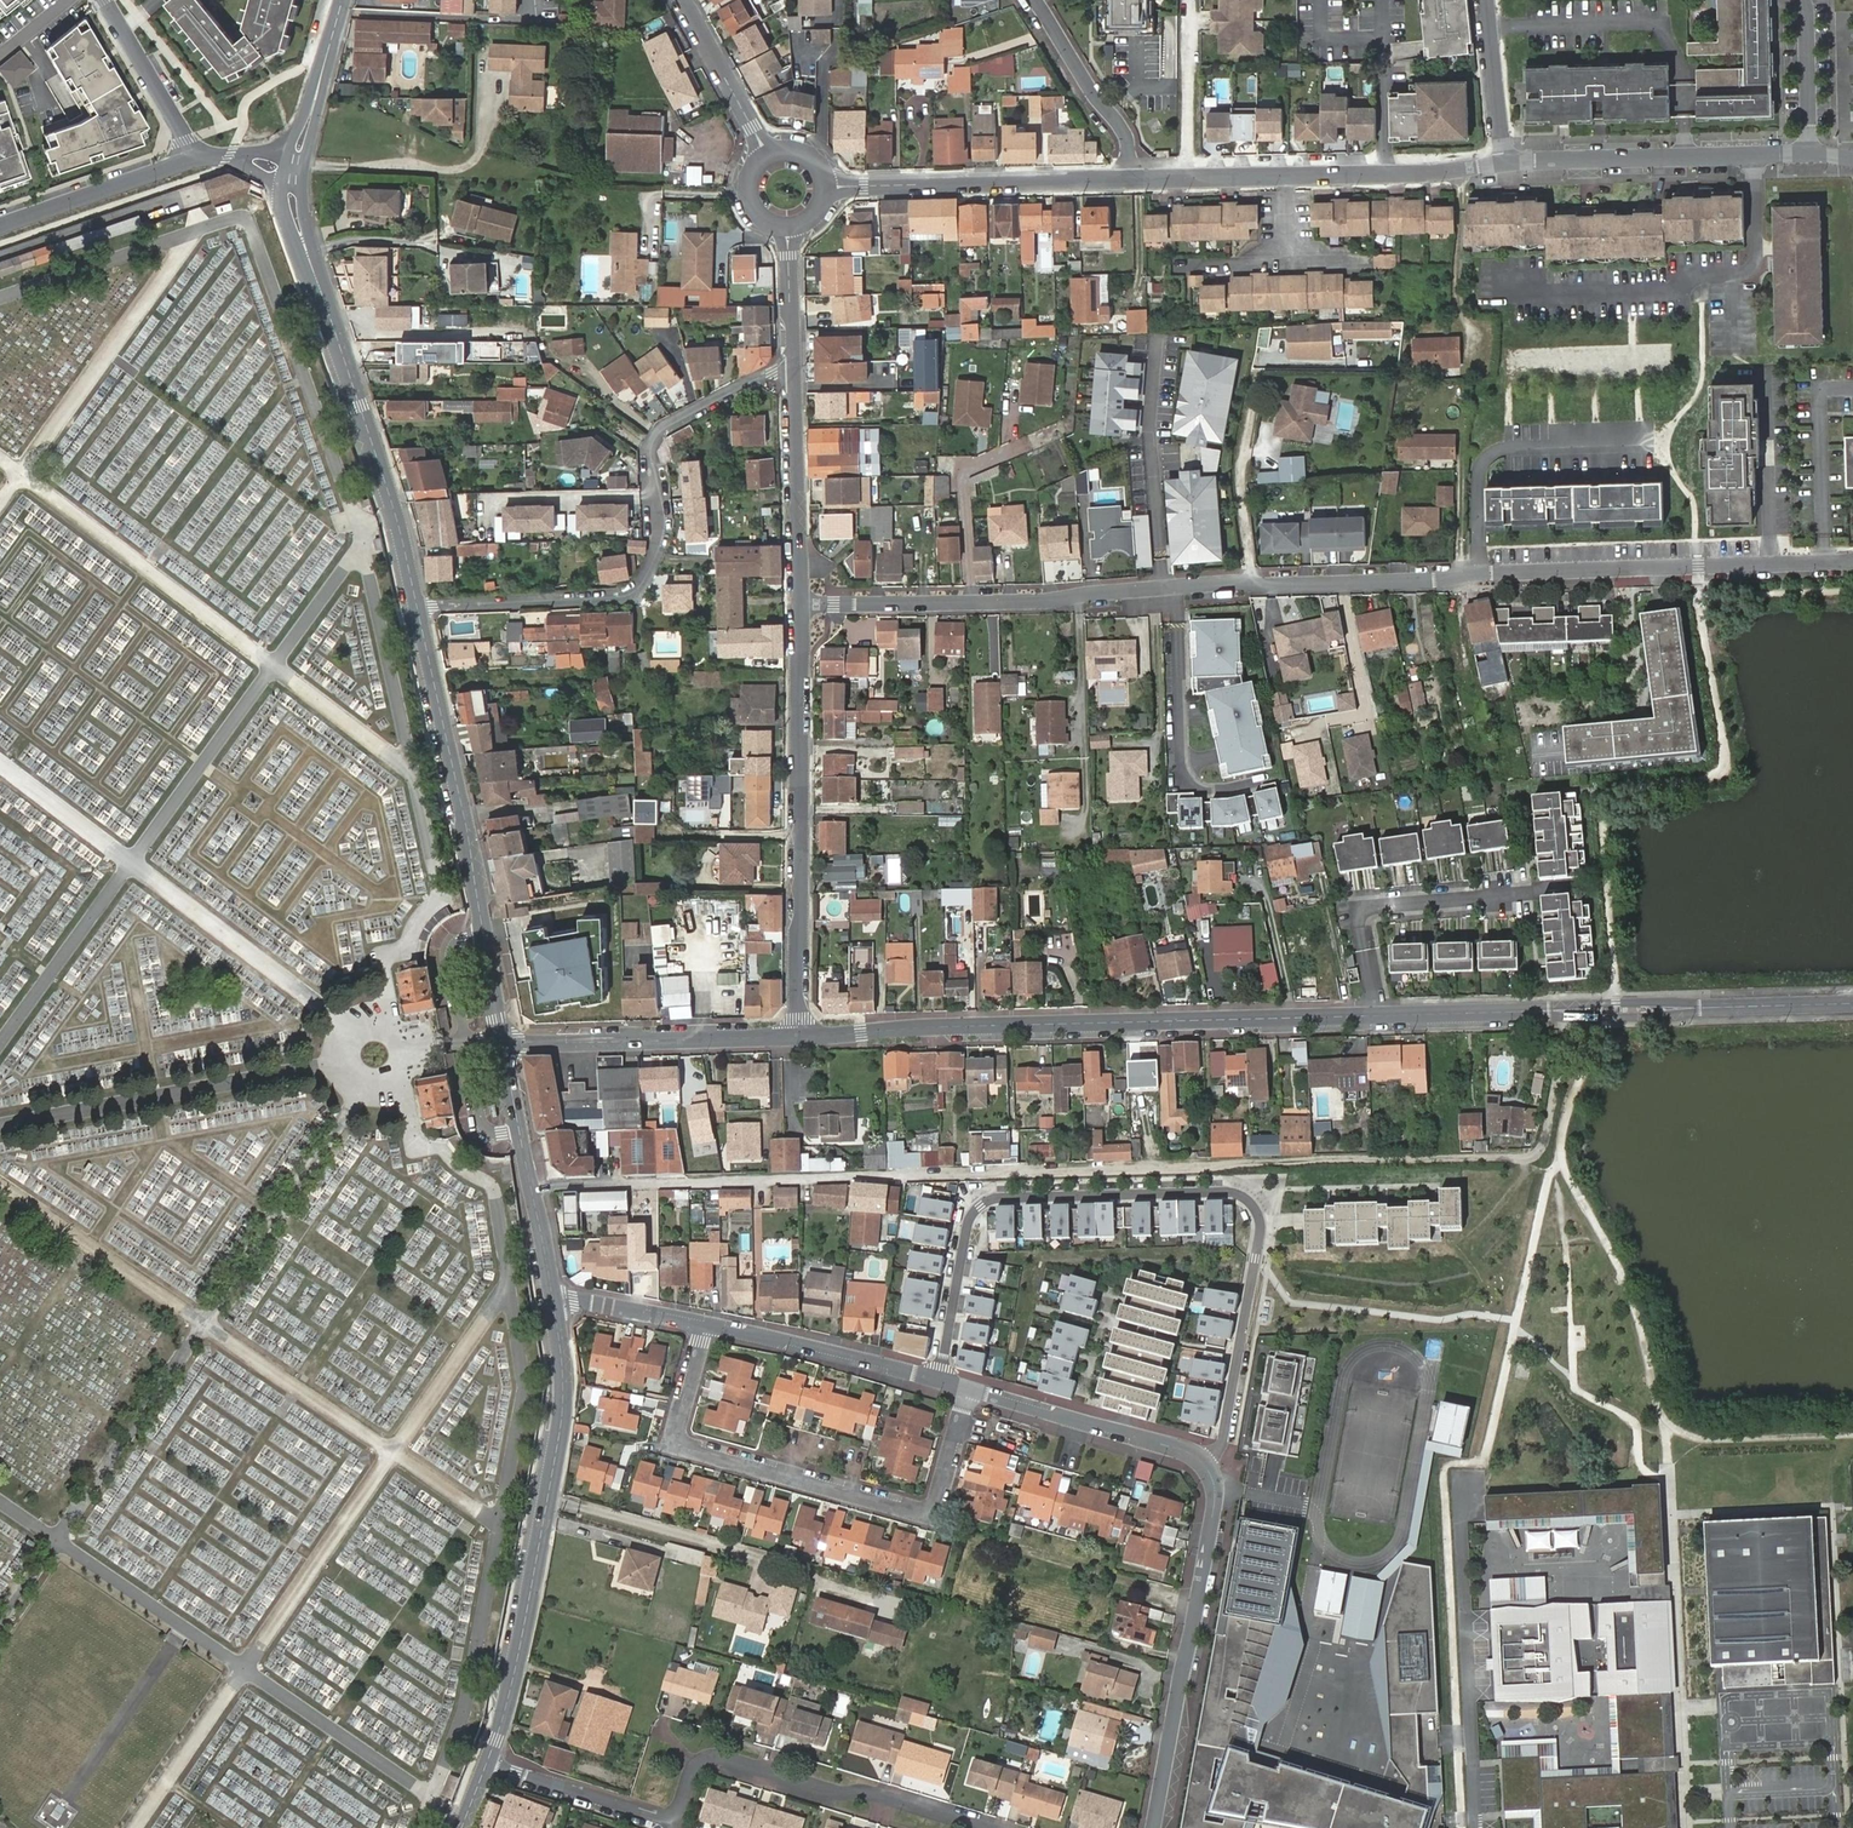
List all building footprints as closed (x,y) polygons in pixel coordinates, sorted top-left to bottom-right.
[(0,10),(4,15),(22,0),(0,0),(0,11),(0,10)] [(244,32),(248,37),(237,47),(197,0),(176,0),(166,8),(226,80),(253,67),(265,57),(267,60),(281,53),(296,0),(253,0),(244,32)] [(464,0),(445,0),(445,13),(463,14),(464,0)] [(494,11),(517,12),(517,0),(494,0),(494,11)] [(595,26),(625,27),(626,0),(614,0),(614,4),(607,4),(595,3),(595,26)] [(735,37),(761,22),(749,0),(740,0),(720,11),(735,37)] [(789,7),(789,0),(782,0),(771,6),(776,14),(789,7)] [(800,15),(831,15),(831,0),(800,0),(800,15)] [(1155,0),(1105,0),(1105,32),(1156,32),(1155,0)] [(1219,9),(1211,10),(1211,30),(1219,30),(1220,50),(1261,49),(1261,33),(1259,31),(1251,31),(1251,7),(1258,7),(1260,5),(1260,0),(1219,0),(1219,9)] [(1465,0),(1419,0),(1422,58),(1469,55),(1465,0)] [(1529,121),(1771,114),(1768,0),(1726,0),(1726,13),(1719,13),(1719,23),(1727,23),(1727,46),(1688,47),(1688,56),(1749,55),(1749,68),(1696,70),(1697,85),(1669,86),(1669,67),(1528,70),(1529,121)] [(871,14),(871,1),(857,1),(857,14),(871,14)] [(85,17),(44,48),(71,92),(77,90),(93,115),(80,122),(45,135),(51,147),(45,150),(54,176),(145,145),(142,132),(152,128),(85,17)] [(359,21),(356,80),(386,81),(387,55),(382,55),(383,42),(431,44),(432,24),(359,21)] [(446,35),(463,35),(463,22),(446,22),(446,35)] [(736,36),(749,60),(770,49),(757,24),(736,36)] [(833,30),(814,30),(814,44),(833,44),(833,30)] [(945,32),(945,41),(958,41),(958,32),(945,32)] [(679,59),(668,35),(646,46),(676,109),(699,98),(695,91),(687,75),(683,76),(675,61),(679,59)] [(698,89),(676,41),(672,43),(679,59),(675,61),(683,76),(687,75),(695,91),(698,89)] [(918,53),(898,54),(899,74),(917,74),(918,76),(933,76),(933,73),(944,73),(945,56),(962,56),(962,41),(958,41),(945,41),(945,46),(918,46),(918,53)] [(512,112),(532,112),(533,97),(538,97),(539,86),(539,85),(539,84),(538,84),(538,83),(537,83),(529,82),(530,71),(542,71),(542,48),(490,46),(490,69),(502,70),(502,65),(512,66),(512,70),(515,70),(515,74),(518,74),(518,81),(512,80),(512,112)] [(897,48),(868,58),(868,76),(897,76),(897,48)] [(33,68),(19,50),(0,65),(0,72),(11,86),(33,68)] [(793,79),(791,68),(784,72),(772,53),(743,68),(758,95),(793,79)] [(1014,54),(972,67),(972,68),(972,74),(991,73),(992,77),(1016,77),(1014,54)] [(843,67),(834,70),(833,86),(851,86),(849,65),(843,67)] [(1300,66),(1289,66),(1289,78),(1301,77),(1300,66)] [(971,93),(971,77),(951,77),(952,93),(971,93)] [(533,97),(532,112),(543,112),(544,83),(538,83),(538,84),(539,84),(539,85),(539,86),(538,97),(533,97)] [(1461,140),(1460,109),(1457,109),(1456,85),(1402,87),(1402,97),(1389,97),(1390,142),(1461,140)] [(799,95),(800,92),(791,91),(789,86),(785,87),(788,94),(799,95)] [(782,89),(766,96),(774,115),(779,117),(792,117),(815,122),(816,96),(800,92),(799,95),(788,94),(785,87),(782,89)] [(1042,116),(1042,98),(1042,96),(1031,96),(1032,116),(1042,116)] [(1336,96),(1321,96),(1321,117),(1321,140),(1321,142),(1336,142),(1336,127),(1348,127),(1348,110),(1348,98),(1336,98),(1336,96)] [(1003,97),(1003,105),(1015,105),(1015,97),(1003,97)] [(1029,105),(1029,97),(1015,97),(1015,105),(1029,105)] [(1042,98),(1043,119),(1043,133),(1057,132),(1057,103),(1066,103),(1066,97),(1042,98)] [(0,99),(0,185),(28,176),(2,99),(0,99)] [(453,99),(414,99),(414,114),(426,114),(426,119),(437,119),(437,124),(453,124),(453,99)] [(624,115),(624,109),(610,109),(608,172),(663,173),(663,162),(674,162),(674,138),(664,137),(664,117),(629,115),(624,115)] [(1282,110),(1256,110),(1256,115),(1256,141),(1282,141),(1282,110)] [(1374,110),(1348,110),(1348,127),(1348,139),(1374,139),(1374,110)] [(838,128),(838,151),(865,151),(865,127),(865,115),(849,115),(849,128),(838,128)] [(1208,142),(1232,142),(1232,115),(1208,115),(1208,142)] [(1256,115),(1232,115),(1232,142),(1256,141),(1256,115)] [(1321,140),(1321,117),(1298,117),(1298,140),(1321,140)] [(966,149),(963,118),(936,120),(936,129),(937,130),(938,163),(969,161),(968,149),(966,149)] [(974,119),(975,160),(997,159),(997,130),(986,130),(985,127),(985,118),(974,119)] [(464,124),(453,124),(453,133),(464,139),(464,124)] [(1004,141),(1005,161),(1038,161),(1037,141),(1037,134),(1015,134),(1015,127),(1004,127),(1004,141)] [(1051,136),(1052,161),(1096,160),(1095,143),(1084,143),(1084,135),(1084,132),(1070,132),(1070,136),(1051,136)] [(892,161),(891,137),(871,138),(871,161),(892,161)] [(247,195),(263,201),(259,190),(248,184),(208,199),(211,206),(247,195)] [(350,189),(349,208),(367,208),(366,212),(402,213),(403,188),(367,187),(367,189),(350,189)] [(412,188),(403,188),(402,213),(411,214),(412,188)] [(1733,195),(1710,196),(1710,202),(1692,203),(1692,196),(1671,197),(1671,202),(1669,202),(1662,202),(1663,211),(1663,218),(1663,243),(1666,243),(1676,242),(1676,238),(1689,238),(1689,242),(1697,242),(1714,242),(1714,237),(1728,237),(1728,241),(1741,241),(1742,200),(1733,200),(1733,195)] [(958,200),(911,201),(913,241),(943,240),(943,235),(957,234),(956,226),(959,225),(958,200)] [(1536,200),(1531,200),(1517,200),(1517,207),(1498,207),(1498,200),(1477,200),(1478,208),(1468,208),(1467,246),(1482,246),(1482,243),(1496,242),(1496,246),(1522,246),(1522,241),(1535,241),(1535,246),(1546,246),(1546,219),(1546,205),(1536,205),(1536,200)] [(518,216),(461,201),(454,225),(511,241),(518,216)] [(909,201),(885,202),(884,224),(910,223),(909,201)] [(1401,233),(1427,233),(1427,209),(1427,202),(1408,203),(1409,212),(1400,212),(1401,233)] [(1374,234),(1401,233),(1400,212),(1389,213),(1389,203),(1372,204),(1374,234)] [(1389,213),(1400,212),(1400,203),(1389,203),(1389,213)] [(1409,212),(1408,203),(1400,203),(1400,212),(1409,212)] [(1326,235),(1374,234),(1372,204),(1352,204),(1352,214),(1336,214),(1335,204),(1316,205),(1316,225),(1325,225),(1326,235)] [(1352,204),(1335,204),(1336,214),(1352,214),(1352,204)] [(1022,206),(1023,254),(1033,253),(1033,231),(1052,230),(1051,205),(1022,206)] [(1816,205),(1775,206),(1776,224),(1773,224),(1773,242),(1776,242),(1776,259),(1773,259),(1774,296),(1777,296),(1777,313),(1774,313),(1774,331),(1777,331),(1778,349),(1819,349),(1818,330),(1822,331),(1821,312),(1818,312),(1818,295),(1821,295),(1820,258),(1817,258),(1817,241),(1820,241),(1819,223),(1817,223),(1816,205)] [(1019,236),(1018,206),(992,207),(993,237),(1019,236)] [(1055,206),(1055,235),(1067,234),(1067,228),(1073,228),(1072,206),(1055,206)] [(988,244),(987,207),(960,208),(961,245),(988,244)] [(1204,208),(1204,239),(1251,237),(1250,227),(1260,227),(1259,207),(1240,207),(1240,216),(1223,217),(1223,207),(1204,208)] [(1240,216),(1240,207),(1223,207),(1223,217),(1240,216)] [(1081,242),(1082,249),(1124,248),(1123,232),(1113,233),(1112,208),(1085,208),(1085,241),(1081,242)] [(1175,217),(1175,239),(1204,239),(1204,208),(1185,208),(1185,217),(1175,217)] [(1175,208),(1175,217),(1185,217),(1185,208),(1175,208)] [(1427,209),(1427,233),(1457,232),(1456,208),(1427,209)] [(1611,259),(1637,258),(1637,254),(1651,253),(1651,258),(1664,258),(1663,243),(1663,218),(1653,218),(1653,211),(1633,212),(1633,218),(1615,219),(1615,212),(1594,212),(1594,220),(1575,220),(1575,212),(1555,213),(1555,219),(1546,219),(1546,246),(1546,260),(1559,260),(1558,255),(1573,255),(1573,260),(1598,259),(1598,255),(1611,254),(1611,259)] [(0,261),(0,277),(143,229),(138,214),(0,261)] [(868,255),(881,254),(880,238),(874,238),(873,226),(880,226),(879,214),(855,215),(854,226),(849,226),(846,231),(846,237),(851,241),(854,240),(854,251),(868,251),(868,255)] [(1145,218),(1146,240),(1175,239),(1175,217),(1145,218)] [(902,250),(901,255),(912,255),(911,240),(902,240),(902,230),(893,230),(893,249),(902,250)] [(614,254),(613,291),(635,292),(636,276),(648,277),(649,260),(637,259),(638,234),(613,233),(612,254),(614,254)] [(679,247),(679,257),(686,257),(684,287),(711,287),(714,235),(687,234),(686,248),(679,247)] [(358,290),(358,306),(379,306),(390,306),(391,248),(359,247),(359,262),(345,262),(353,290),(358,290)] [(400,248),(391,248),(390,306),(399,306),(400,248)] [(1395,253),(1373,253),(1373,270),(1395,270),(1395,253)] [(757,254),(734,254),(735,281),(758,280),(758,287),(774,287),(773,266),(757,267),(757,254)] [(534,266),(535,258),(524,256),(523,264),(534,266)] [(824,258),(824,296),(853,295),(852,257),(824,258)] [(1069,268),(1079,269),(1079,260),(1069,260),(1069,268)] [(970,269),(978,268),(978,261),(957,263),(959,277),(970,276),(970,269)] [(499,262),(489,263),(490,292),(500,291),(499,262)] [(489,263),(454,264),(455,293),(490,292),(489,263)] [(1053,272),(1041,272),(1041,287),(1053,287),(1053,272)] [(1316,308),(1344,307),(1344,284),(1343,276),(1326,276),(1326,284),(1316,285),(1316,308)] [(1326,284),(1326,276),(1316,277),(1316,285),(1326,284)] [(1234,310),(1261,309),(1261,286),(1252,286),(1252,277),(1234,278),(1234,286),(1234,310)] [(1252,286),(1261,286),(1261,277),(1252,277),(1252,286)] [(1261,309),(1288,308),(1288,277),(1269,277),(1269,285),(1261,286),(1261,309)] [(1269,285),(1269,277),(1261,277),(1261,286),(1269,285)] [(1288,308),(1316,308),(1316,285),(1307,285),(1307,277),(1288,277),(1288,308)] [(1307,285),(1316,285),(1316,277),(1307,277),(1307,285)] [(898,280),(898,294),(914,293),(913,286),(913,280),(898,280)] [(1101,280),(1075,281),(1076,322),(1112,321),(1112,308),(1102,309),(1101,280)] [(1112,308),(1111,280),(1101,280),(1102,309),(1112,308)] [(1151,294),(1161,293),(1161,282),(1151,283),(1151,294)] [(1344,284),(1344,307),(1374,307),(1373,283),(1344,284)] [(913,286),(914,293),(932,293),(945,292),(944,285),(913,286)] [(711,287),(684,287),(658,286),(658,305),(685,306),(686,294),(702,294),(701,305),(727,306),(728,288),(711,287)] [(1203,310),(1234,310),(1234,286),(1203,287),(1203,310)] [(933,308),(945,308),(945,303),(945,294),(945,292),(932,293),(933,308)] [(834,300),(837,325),(872,320),(870,296),(859,298),(834,300)] [(962,332),(962,342),(993,340),(992,331),(978,332),(979,310),(988,310),(988,298),(961,298),(962,328),(962,332)] [(1020,299),(994,300),(994,311),(1008,311),(1008,320),(1020,320),(1020,299)] [(682,308),(645,308),(645,326),(657,327),(682,327),(683,325),(694,325),(694,322),(744,320),(745,348),(770,346),(769,325),(772,325),(772,305),(759,305),(740,305),(727,306),(701,305),(695,306),(695,309),(683,309),(682,308)] [(390,306),(379,306),(379,328),(413,328),(413,306),(399,306),(390,306)] [(437,311),(437,324),(466,324),(466,311),(437,311)] [(1147,312),(1128,313),(1129,334),(1148,333),(1147,312)] [(1037,335),(1038,338),(1053,337),(1051,328),(1037,329),(1035,319),(1023,320),(1024,329),(1024,330),(1024,334),(1024,335),(1037,335)] [(1475,328),(1487,329),(1487,320),(1475,320),(1475,328)] [(1291,326),(1292,340),(1288,340),(1289,358),(1332,357),(1332,329),(1344,329),(1344,337),(1393,335),(1393,327),(1404,327),(1405,321),(1291,326)] [(1267,327),(1258,327),(1258,343),(1267,343),(1267,327)] [(992,331),(993,340),(1024,339),(1024,335),(1024,334),(1024,330),(1024,329),(992,331)] [(1147,337),(1136,336),(1134,357),(1145,358),(1147,337)] [(582,338),(564,339),(565,350),(583,348),(582,338)] [(818,339),(819,363),(853,363),(852,351),(863,351),(863,339),(818,339)] [(916,362),(938,361),(937,339),(916,339),(916,362)] [(1434,364),(1459,363),(1458,339),(1413,341),(1414,365),(1434,364)] [(467,340),(399,341),(399,363),(429,363),(468,362),(467,340)] [(536,340),(526,341),(529,362),(538,361),(536,340)] [(484,342),(484,362),(520,362),(520,343),(484,342)] [(1355,355),(1368,358),(1370,345),(1357,343),(1355,355)] [(739,379),(768,363),(772,357),(772,346),(770,346),(745,348),(738,348),(739,379)] [(722,348),(684,349),(694,384),(704,384),(704,379),(714,379),(714,375),(723,374),(722,348)] [(635,366),(649,387),(661,378),(669,390),(681,381),(658,349),(635,366)] [(853,363),(863,363),(863,351),(852,351),(853,363)] [(1178,420),(1176,431),(1190,434),(1188,442),(1207,445),(1208,437),(1222,440),(1224,429),(1222,428),(1227,402),(1229,403),(1234,374),(1232,374),(1235,360),(1192,352),(1190,366),(1188,366),(1183,394),(1185,395),(1180,420),(1178,420)] [(1128,356),(1099,354),(1093,432),(1122,435),(1123,427),(1139,428),(1140,411),(1124,409),(1125,396),(1141,398),(1143,380),(1126,379),(1127,373),(1143,374),(1144,364),(1128,363),(1128,356)] [(638,395),(649,387),(635,366),(627,355),(602,373),(617,394),(630,385),(638,395)] [(543,376),(554,373),(551,360),(540,363),(543,376)] [(917,392),(925,392),(938,392),(938,361),(916,362),(917,392)] [(399,363),(396,363),(396,382),(418,382),(429,382),(429,363),(419,363),(399,363)] [(853,363),(819,363),(819,381),(867,381),(867,363),(863,363),(853,363)] [(1050,407),(1054,366),(1028,364),(1026,381),(1025,395),(1021,395),(1020,405),(1050,407)] [(511,375),(511,384),(524,384),(525,376),(511,375)] [(959,403),(957,421),(978,423),(978,427),(988,428),(989,409),(981,408),(983,382),(958,380),(956,403),(959,403)] [(1456,380),(1456,391),(1466,390),(1466,380),(1456,380)] [(1316,390),(1316,387),(1313,387),(1314,382),(1307,381),(1306,386),(1292,384),(1290,401),(1287,417),(1287,419),(1311,423),(1314,402),(1327,404),(1329,392),(1316,390)] [(1752,385),(1709,386),(1709,438),(1700,438),(1701,468),(1706,468),(1707,525),(1750,524),(1750,505),(1754,505),(1753,468),(1757,468),(1756,400),(1752,400),(1752,385)] [(525,400),(525,387),(498,388),(498,400),(519,400),(525,400)] [(925,404),(940,403),(941,392),(938,392),(925,392),(925,404)] [(860,393),(817,393),(818,417),(856,417),(857,403),(860,403),(860,393)] [(544,424),(541,431),(567,428),(573,406),(544,397),(539,417),(545,419),(544,424)] [(1287,417),(1290,401),(1279,399),(1276,415),(1287,417)] [(428,420),(428,400),(389,400),(390,420),(428,420)] [(490,423),(513,422),(513,421),(519,421),(519,400),(498,400),(474,400),(474,402),(444,401),(444,411),(463,411),(464,413),(475,413),(475,423),(490,423)] [(1310,442),(1313,423),(1324,424),(1328,404),(1327,404),(1314,402),(1311,423),(1287,419),(1287,417),(1276,415),(1273,435),(1310,442)] [(924,416),(924,425),(939,424),(939,415),(924,416)] [(541,431),(544,424),(545,419),(539,417),(530,416),(532,422),(535,430),(541,431)] [(765,444),(764,417),(735,417),(735,444),(765,444)] [(695,435),(691,425),(666,438),(658,452),(662,463),(667,463),(672,463),(670,448),(695,435)] [(809,431),(810,479),(824,478),(825,478),(851,478),(862,478),(861,429),(809,431)] [(1401,458),(1455,457),(1454,433),(1401,434),(1401,458)] [(594,438),(558,442),(560,465),(587,462),(599,471),(613,453),(594,438)] [(515,456),(515,445),(457,447),(458,455),(464,455),(465,457),(515,456)] [(1202,447),(1203,472),(1217,471),(1221,450),(1202,447)] [(403,449),(416,500),(451,498),(442,460),(428,461),(427,456),(427,448),(403,449)] [(1257,483),(1304,480),(1302,456),(1278,457),(1279,471),(1256,472),(1257,483)] [(701,460),(681,462),(682,468),(685,468),(685,473),(683,473),(686,498),(707,497),(701,460)] [(775,486),(773,461),(749,463),(750,487),(775,486)] [(928,473),(928,461),(914,461),(914,474),(928,473)] [(1091,491),(1090,468),(1076,474),(1077,492),(1091,491)] [(1182,479),(1168,480),(1169,492),(1171,492),(1174,518),(1171,518),(1174,547),(1176,547),(1177,561),(1220,557),(1219,543),(1221,543),(1219,514),(1216,514),(1214,488),(1216,488),(1216,477),(1201,478),(1200,469),(1182,471),(1182,479)] [(1142,513),(1143,471),(1132,471),(1131,513),(1142,513)] [(1383,471),(1382,475),(1380,493),(1394,492),(1397,471),(1383,471)] [(986,480),(984,472),(969,479),(970,497),(980,494),(980,483),(986,480)] [(934,496),(935,475),(926,476),(926,506),(934,506),(934,496)] [(610,478),(610,490),(627,489),(627,477),(618,478),(610,478)] [(869,503),(868,477),(862,478),(851,478),(825,478),(825,488),(829,488),(829,505),(869,503)] [(1063,478),(1064,489),(1073,488),(1072,477),(1063,478)] [(1660,483),(1485,486),(1485,530),(1504,529),(1503,523),(1511,523),(1511,529),(1547,528),(1547,522),(1555,522),(1555,528),(1591,528),(1591,521),(1599,521),(1599,527),(1635,527),(1635,521),(1643,520),(1643,526),(1661,526),(1660,483)] [(1451,505),(1452,488),(1441,487),(1441,497),(1441,504),(1451,505)] [(934,496),(934,506),(949,505),(948,495),(934,496)] [(707,497),(686,498),(689,540),(710,539),(707,497)] [(416,500),(427,546),(460,545),(455,511),(451,498),(416,500)] [(373,507),(370,499),(363,502),(366,510),(373,507)] [(580,506),(581,529),(630,529),(630,506),(580,506)] [(1137,547),(1135,520),(1123,521),(1122,506),(1096,507),(1097,518),(1092,518),(1093,529),(1098,529),(1098,538),(1094,539),(1095,555),(1102,555),(1109,548),(1115,544),(1123,544),(1131,548),(1137,547)] [(556,507),(506,507),(507,530),(556,530),(556,507)] [(872,526),(872,541),(892,541),(892,507),(871,508),(872,526)] [(922,507),(923,518),(932,517),(932,507),(922,507)] [(862,526),(872,526),(871,508),(862,508),(862,526)] [(1404,533),(1437,534),(1438,508),(1405,508),(1404,533)] [(1365,541),(1363,514),(1309,518),(1309,521),(1311,546),(1327,544),(1328,549),(1349,547),(1349,542),(1365,541)] [(823,537),(852,536),(852,515),(823,516),(823,537)] [(1153,558),(1150,515),(1135,516),(1135,520),(1137,547),(1139,567),(1153,566),(1153,558)] [(1026,516),(992,518),(993,545),(1027,542),(1026,516)] [(1309,521),(1261,525),(1263,550),(1277,549),(1276,548),(1284,548),(1284,552),(1311,550),(1311,546),(1309,521)] [(1079,525),(1039,528),(1041,560),(1081,557),(1079,525)] [(939,539),(959,537),(957,526),(938,527),(939,539)] [(960,559),(959,537),(939,539),(941,560),(960,559)] [(384,549),(382,539),(374,542),(376,552),(384,549)] [(630,552),(646,553),(646,542),(631,541),(630,552)] [(686,556),(706,556),(706,543),(686,543),(686,556)] [(856,576),(872,576),(872,543),(858,543),(858,549),(847,560),(856,576)] [(458,555),(488,554),(488,545),(458,546),(458,555)] [(717,547),(718,574),(744,574),(764,573),(763,545),(717,547)] [(781,545),(763,545),(764,573),(782,573),(781,545)] [(994,578),(992,547),(973,549),(976,580),(994,578)] [(629,578),(626,555),(601,558),(605,581),(629,578)] [(902,580),(902,555),(880,555),(880,580),(902,580)] [(454,581),(453,556),(428,556),(429,581),(454,581)] [(744,574),(718,574),(720,626),(745,626),(745,622),(744,579),(744,574)] [(694,583),(664,584),(665,614),(695,612),(694,583)] [(1472,639),(1497,634),(1491,607),(1489,600),(1465,605),(1472,639)] [(1507,607),(1491,607),(1499,642),(1612,640),(1611,616),(1599,616),(1599,605),(1577,605),(1577,616),(1553,616),(1553,606),(1531,606),(1531,617),(1508,617),(1507,607)] [(632,612),(608,613),(609,644),(634,643),(632,612)] [(1356,620),(1363,653),(1397,646),(1390,612),(1356,620)] [(1653,721),(1561,728),(1564,761),(1691,751),(1673,612),(1640,616),(1653,721)] [(609,644),(608,613),(586,614),(587,640),(580,640),(580,644),(583,644),(584,646),(609,644)] [(587,640),(586,614),(572,615),(573,640),(580,640),(587,640)] [(1344,638),(1339,614),(1324,617),(1324,620),(1328,641),(1344,638)] [(573,640),(572,615),(554,616),(555,627),(549,627),(549,630),(520,631),(520,624),(505,625),(506,642),(509,642),(532,641),(552,641),(573,640)] [(1300,628),(1299,624),(1275,627),(1285,683),(1312,678),(1306,650),(1329,646),(1328,641),(1324,620),(1306,623),(1307,627),(1300,628)] [(1271,768),(1253,683),(1243,685),(1241,677),(1237,677),(1237,664),(1241,664),(1240,634),(1236,634),(1236,621),(1192,622),(1192,634),(1196,633),(1197,658),(1193,658),(1194,696),(1205,694),(1223,778),(1271,768)] [(898,628),(898,624),(880,624),(879,644),(898,644),(898,628)] [(745,626),(720,626),(720,630),(720,654),(765,653),(766,656),(784,655),(783,625),(745,626)] [(965,651),(965,625),(936,625),(936,651),(965,651)] [(919,628),(898,628),(898,644),(898,656),(920,655),(919,628)] [(1474,645),(1498,640),(1497,634),(1472,639),(1474,645)] [(580,644),(580,640),(573,640),(552,641),(532,641),(532,652),(549,651),(549,654),(573,653),(574,668),(586,668),(586,667),(584,653),(581,653),(580,648),(580,644)] [(490,647),(489,642),(450,643),(455,665),(478,662),(476,649),(490,647)] [(1098,644),(1085,644),(1087,678),(1087,680),(1136,678),(1135,642),(1122,643),(1122,650),(1098,651),(1098,644)] [(607,650),(607,671),(617,671),(618,650),(607,650)] [(868,679),(868,668),(853,668),(852,662),(845,662),(845,661),(845,650),(824,651),(823,676),(828,676),(828,679),(848,679),(868,679)] [(868,668),(868,650),(851,650),(851,661),(845,661),(845,662),(852,662),(853,668),(868,668)] [(651,662),(648,651),(639,653),(645,675),(653,673),(651,662)] [(680,662),(651,662),(653,673),(680,672),(680,662)] [(868,679),(868,682),(879,681),(879,668),(868,668),(868,679)] [(721,686),(722,671),(690,672),(688,682),(694,683),(695,685),(721,686)] [(616,707),(607,677),(594,680),(602,711),(616,707)] [(1017,695),(1016,677),(1002,678),(1002,696),(1017,695)] [(826,686),(826,713),(847,713),(848,679),(828,679),(828,686),(826,686)] [(776,722),(775,686),(754,685),(754,698),(746,698),(746,722),(776,722)] [(976,686),(976,733),(999,733),(999,690),(986,690),(987,686),(976,686)] [(465,724),(469,724),(492,722),(486,689),(460,693),(465,724)] [(1269,692),(1272,706),(1285,703),(1282,689),(1269,692)] [(928,711),(928,713),(941,713),(941,691),(928,691),(928,694),(928,711)] [(1339,712),(1356,709),(1352,691),(1335,695),(1339,712)] [(1404,715),(1413,713),(1408,692),(1399,694),(1404,715)] [(928,711),(928,694),(918,694),(919,711),(928,711)] [(1065,726),(1064,719),(1064,701),(1039,702),(1041,746),(1066,744),(1065,734),(1065,726)] [(1285,703),(1289,724),(1294,723),(1289,702),(1285,703)] [(869,713),(868,703),(858,703),(858,713),(869,713)] [(898,713),(898,703),(868,703),(869,713),(895,713),(898,713)] [(1272,706),(1277,727),(1289,724),(1285,703),(1272,706)] [(847,713),(826,713),(826,741),(857,741),(857,723),(882,724),(882,723),(895,722),(895,713),(869,713),(858,713),(847,713)] [(963,724),(963,713),(955,713),(955,724),(963,724)] [(1145,728),(1145,715),(1132,716),(1133,728),(1145,728)] [(596,731),(605,731),(604,721),(594,721),(575,722),(578,739),(596,738),(596,737),(596,731)] [(469,724),(475,753),(478,753),(496,751),(492,722),(469,724)] [(1003,723),(1003,732),(1013,733),(1013,723),(1003,723)] [(475,753),(469,724),(465,724),(459,724),(463,742),(475,753)] [(637,769),(637,775),(652,775),(651,752),(644,751),(643,730),(634,729),(635,741),(637,769)] [(748,775),(773,775),(772,730),(748,730),(748,758),(732,758),(731,775),(736,775),(746,775),(748,775)] [(895,745),(918,745),(917,734),(895,734),(895,745)] [(1088,748),(1109,748),(1109,734),(1088,734),(1088,748)] [(1367,736),(1344,742),(1352,780),(1376,775),(1367,736)] [(1318,743),(1294,748),(1302,787),(1326,782),(1318,743)] [(594,760),(612,756),(610,746),(577,748),(577,764),(581,764),(582,766),(594,765),(594,760)] [(895,760),(925,760),(925,749),(896,749),(895,760)] [(512,750),(507,751),(513,780),(518,779),(512,750)] [(496,751),(478,753),(484,782),(509,780),(513,780),(507,751),(496,751)] [(1146,753),(1116,754),(1118,793),(1118,801),(1139,800),(1138,775),(1147,775),(1146,753)] [(1118,793),(1116,754),(1112,754),(1113,775),(1109,775),(1110,794),(1118,793)] [(826,758),(826,779),(854,780),(853,758),(826,758)] [(1050,774),(1051,809),(1040,810),(1041,824),(1061,823),(1060,809),(1079,808),(1078,773),(1050,774)] [(731,775),(689,775),(689,800),(711,800),(711,810),(722,810),(722,793),(731,793),(731,775)] [(771,826),(773,775),(748,775),(748,826),(771,826)] [(509,780),(484,782),(482,782),(487,805),(511,801),(510,791),(523,789),(524,795),(538,793),(535,778),(518,779),(513,780),(509,780)] [(854,780),(826,779),(825,803),(855,804),(855,780),(854,780)] [(1283,818),(1276,784),(1261,787),(1262,793),(1254,795),(1254,796),(1246,798),(1245,796),(1228,800),(1211,800),(1211,802),(1202,802),(1202,799),(1193,799),(1193,793),(1190,793),(1195,829),(1203,828),(1203,822),(1212,822),(1212,827),(1232,827),(1251,823),(1250,817),(1258,815),(1260,823),(1283,818)] [(581,821),(636,812),(637,792),(578,800),(581,821)] [(1195,829),(1190,793),(1166,794),(1166,814),(1179,813),(1179,829),(1195,829)] [(531,796),(530,806),(547,804),(545,794),(531,796)] [(1588,865),(1582,806),(1579,806),(1578,795),(1536,798),(1543,881),(1585,877),(1584,866),(1588,865)] [(553,802),(554,811),(575,809),(574,799),(553,802)] [(900,815),(924,815),(924,804),(899,804),(900,815)] [(636,812),(636,824),(646,825),(646,842),(655,843),(656,807),(636,807),(636,812)] [(1006,811),(1006,823),(1015,823),(1015,811),(1006,811)] [(526,829),(535,828),(533,814),(524,816),(526,829)] [(521,829),(526,829),(524,816),(519,816),(487,821),(490,834),(521,829)] [(1466,854),(1462,825),(1453,826),(1452,821),(1431,824),(1432,829),(1423,830),(1427,860),(1466,854)] [(565,822),(553,823),(553,836),(566,836),(565,822)] [(1510,847),(1506,823),(1468,828),(1472,853),(1510,847)] [(646,825),(636,824),(636,839),(636,843),(646,842),(646,825)] [(610,826),(611,834),(633,833),(632,825),(610,826)] [(821,825),(821,852),(834,852),(835,847),(846,847),(846,825),(821,825)] [(526,850),(521,829),(490,834),(495,856),(526,850)] [(1102,846),(1102,829),(1091,829),(1091,845),(1102,846)] [(1377,867),(1373,838),(1364,839),(1363,834),(1343,837),(1344,842),(1335,843),(1340,872),(1377,867)] [(1421,860),(1418,836),(1380,842),(1383,866),(1421,860)] [(609,842),(611,887),(637,883),(636,843),(636,839),(609,842)] [(759,864),(759,844),(723,843),(723,854),(720,856),(717,859),(715,862),(716,876),(719,879),(724,882),(754,882),(754,864),(759,864)] [(1291,848),(1290,846),(1288,846),(1267,847),(1272,877),(1308,870),(1306,864),(1322,861),(1318,845),(1312,846),(1312,844),(1291,848)] [(1129,851),(1133,871),(1160,865),(1158,857),(1152,857),(1150,850),(1129,851)] [(1130,867),(1129,851),(1093,851),(1094,864),(1096,871),(1098,879),(1105,877),(1103,868),(1130,867)] [(544,897),(536,853),(489,859),(490,867),(497,904),(506,903),(530,899),(544,897)] [(886,883),(900,884),(900,855),(887,855),(886,883)] [(862,857),(836,858),(836,868),(826,868),(826,882),(855,881),(855,868),(862,868),(862,857)] [(456,869),(454,860),(447,862),(449,871),(456,869)] [(1223,885),(1223,866),(1202,866),(1202,895),(1233,894),(1232,885),(1231,885),(1223,885)] [(1236,866),(1223,866),(1223,885),(1231,885),(1231,876),(1236,876),(1236,866)] [(664,882),(637,883),(637,895),(665,895),(664,882)] [(998,922),(998,888),(971,889),(973,922),(998,922)] [(942,899),(942,890),(912,891),(912,915),(922,915),(922,900),(942,899)] [(944,903),(963,901),(962,892),(944,892),(944,903)] [(783,931),(783,895),(747,896),(747,905),(758,905),(759,930),(765,930),(781,930),(783,931)] [(1596,967),(1591,907),(1588,907),(1587,896),(1544,899),(1551,982),(1594,979),(1593,967),(1596,967)] [(1283,899),(1274,900),(1277,912),(1286,910),(1283,899)] [(853,922),(881,922),(881,910),(881,902),(870,903),(871,910),(862,911),(861,903),(852,903),(853,922)] [(1198,918),(1195,907),(1187,909),(1190,920),(1198,918)] [(1210,916),(1208,907),(1195,907),(1198,918),(1210,916)] [(447,924),(454,918),(452,909),(444,913),(439,916),(433,921),(427,927),(424,932),(420,941),(430,944),(435,935),(440,929),(447,924)] [(547,924),(525,927),(531,961),(533,960),(536,975),(533,976),(538,1009),(560,1006),(559,1001),(584,997),(585,1002),(607,999),(606,965),(603,965),(602,950),(605,950),(604,916),(582,917),(582,928),(549,933),(547,924)] [(636,921),(620,921),(620,937),(636,937),(636,921)] [(1251,967),(1250,930),(1214,931),(1215,974),(1228,973),(1228,968),(1251,967)] [(1149,971),(1142,936),(1114,943),(1115,946),(1105,948),(1110,970),(1107,971),(1109,979),(1149,971)] [(1294,952),(1292,936),(1284,937),(1286,953),(1294,952)] [(773,941),(766,941),(747,941),(747,953),(773,953),(773,941)] [(1186,943),(1156,949),(1162,981),(1191,975),(1186,943)] [(1518,970),(1517,943),(1478,944),(1479,971),(1518,970)] [(1474,971),(1473,945),(1434,946),(1435,973),(1474,971)] [(1430,973),(1429,946),(1390,948),(1391,974),(1430,973)] [(913,948),(887,949),(887,984),(907,984),(907,982),(914,982),(913,964),(913,948)] [(945,975),(946,996),(967,996),(966,972),(957,972),(956,956),(944,957),(945,975)] [(1009,993),(1009,958),(995,958),(995,973),(983,974),(983,994),(1009,993)] [(1300,998),(1316,998),(1315,984),(1315,973),(1309,972),(1304,960),(1290,963),(1296,990),(1299,990),(1300,998)] [(661,1014),(657,980),(649,980),(648,963),(635,964),(635,980),(624,980),(625,1015),(661,1014)] [(433,1000),(428,970),(422,972),(420,965),(406,967),(407,974),(397,976),(403,1005),(433,1000)] [(1040,993),(1039,966),(1014,966),(1015,994),(1040,993)] [(734,972),(716,972),(716,984),(734,984),(734,972)] [(923,997),(946,996),(945,975),(923,975),(923,997)] [(853,991),(850,991),(850,996),(850,1015),(873,1014),(874,976),(861,977),(861,990),(853,991)] [(783,1006),(783,978),(761,979),(761,984),(746,984),(746,1018),(773,1018),(783,1006)] [(1332,997),(1342,997),(1338,981),(1331,981),(1332,997)] [(824,987),(824,1016),(850,1015),(850,996),(841,996),(840,987),(824,987)] [(688,990),(661,991),(662,1006),(667,1006),(668,1017),(689,1016),(688,990)] [(433,1000),(403,1005),(405,1017),(435,1012),(433,1000)] [(447,1016),(436,1017),(439,1033),(450,1032),(447,1016)] [(1198,1041),(1172,1042),(1172,1046),(1159,1046),(1163,1126),(1172,1126),(1172,1131),(1182,1131),(1182,1126),(1189,1126),(1188,1112),(1177,1113),(1175,1074),(1200,1073),(1198,1041)] [(1299,1066),(1308,1066),(1308,1062),(1308,1043),(1293,1044),(1294,1054),(1298,1054),(1299,1066)] [(1370,1049),(1371,1080),(1393,1079),(1394,1077),(1403,1077),(1404,1085),(1417,1084),(1418,1092),(1428,1093),(1427,1051),(1415,1052),(1415,1047),(1401,1048),(1401,1052),(1396,1052),(1396,1048),(1370,1049)] [(938,1053),(884,1055),(885,1081),(887,1082),(887,1091),(907,1090),(907,1080),(912,1080),(912,1078),(938,1077),(938,1057),(938,1053)] [(1084,1081),(1085,1105),(1106,1104),(1105,1080),(1101,1080),(1099,1053),(1085,1054),(1087,1080),(1084,1081)] [(1249,1099),(1249,1101),(1268,1100),(1265,1053),(1247,1054),(1247,1057),(1249,1087),(1249,1099)] [(455,1054),(443,1056),(447,1078),(458,1076),(455,1054)] [(1227,1054),(1211,1055),(1212,1075),(1228,1073),(1227,1058),(1227,1054)] [(938,1057),(938,1077),(939,1093),(952,1091),(952,1086),(964,1086),(964,1056),(938,1057)] [(1229,1088),(1249,1087),(1247,1057),(1227,1058),(1228,1073),(1229,1088)] [(525,1060),(538,1134),(548,1134),(587,1133),(599,1133),(608,1133),(646,1132),(643,1070),(623,1071),(622,1060),(599,1061),(601,1093),(586,1093),(586,1085),(571,1085),(571,1093),(558,1094),(552,1059),(525,1060)] [(1007,1059),(967,1061),(969,1106),(986,1105),(985,1083),(1008,1082),(1007,1059)] [(1370,1059),(1308,1062),(1308,1066),(1310,1088),(1338,1086),(1344,1091),(1372,1090),(1371,1082),(1371,1080),(1370,1059)] [(1129,1064),(1130,1089),(1155,1087),(1153,1062),(1129,1064)] [(753,1092),(770,1092),(770,1067),(740,1068),(740,1095),(753,1094),(753,1092)] [(1054,1067),(1056,1104),(1068,1103),(1068,1091),(1067,1087),(1083,1086),(1082,1067),(1054,1067)] [(740,1095),(740,1068),(730,1069),(730,1095),(740,1095)] [(1043,1100),(1054,1099),(1052,1069),(1017,1070),(1017,1084),(1028,1083),(1028,1091),(1043,1090),(1043,1100)] [(679,1070),(643,1072),(644,1097),(680,1095),(679,1070)] [(449,1090),(447,1078),(417,1083),(419,1096),(449,1090)] [(1542,1096),(1545,1081),(1535,1079),(1532,1093),(1542,1096)] [(721,1088),(709,1088),(710,1095),(713,1112),(722,1112),(721,1088)] [(449,1090),(419,1096),(424,1124),(434,1123),(436,1130),(449,1128),(447,1122),(454,1120),(449,1090)] [(710,1095),(692,1098),(694,1109),(687,1110),(694,1148),(718,1144),(715,1122),(713,1112),(710,1095)] [(1487,1117),(1488,1134),(1497,1134),(1522,1136),(1522,1129),(1535,1130),(1537,1112),(1500,1110),(1500,1098),(1486,1097),(1487,1108),(1487,1117)] [(853,1102),(806,1103),(807,1134),(823,1134),(822,1136),(843,1136),(843,1141),(855,1141),(853,1102)] [(713,1112),(715,1122),(727,1122),(726,1112),(722,1112),(713,1112)] [(1460,1116),(1461,1140),(1483,1139),(1481,1114),(1460,1116)] [(1311,1118),(1281,1118),(1281,1127),(1312,1127),(1311,1118)] [(1042,1120),(1043,1129),(1053,1128),(1052,1120),(1042,1120)] [(740,1125),(739,1162),(761,1161),(761,1153),(758,1153),(759,1149),(761,1149),(761,1124),(740,1125)] [(1315,1134),(1329,1134),(1329,1124),(1315,1124),(1315,1134)] [(737,1162),(739,1162),(740,1125),(732,1125),(732,1145),(736,1145),(737,1162)] [(1240,1125),(1214,1126),(1215,1156),(1241,1155),(1240,1125)] [(1281,1136),(1282,1156),(1313,1155),(1312,1136),(1312,1127),(1281,1127),(1281,1136)] [(664,1132),(654,1132),(656,1175),(686,1173),(679,1131),(676,1131),(664,1132)] [(625,1176),(656,1175),(654,1132),(646,1132),(608,1133),(609,1148),(623,1147),(625,1176)] [(1131,1132),(1132,1159),(1142,1158),(1141,1139),(1139,1140),(1138,1132),(1131,1132)] [(555,1169),(568,1179),(596,1178),(596,1160),(588,1160),(587,1133),(548,1134),(555,1169)] [(608,1133),(599,1133),(600,1158),(610,1157),(609,1148),(608,1133)] [(1087,1149),(1088,1162),(1130,1160),(1130,1147),(1103,1148),(1103,1133),(1095,1133),(1096,1148),(1087,1149)] [(1087,1133),(1087,1149),(1096,1148),(1095,1133),(1087,1133)] [(1255,1137),(1255,1157),(1282,1156),(1281,1136),(1255,1137)] [(984,1138),(971,1138),(972,1163),(983,1163),(983,1166),(1005,1165),(1005,1159),(1010,1159),(1010,1143),(984,1143),(984,1138)] [(467,1146),(462,1139),(456,1144),(464,1154),(470,1149),(467,1146)] [(771,1142),(772,1172),(802,1171),(844,1170),(844,1159),(809,1160),(809,1155),(801,1156),(800,1140),(771,1141),(771,1142)] [(865,1143),(866,1169),(888,1169),(887,1151),(887,1143),(865,1143)] [(1055,1145),(1029,1146),(1029,1159),(1055,1158),(1055,1145)] [(1057,1148),(1058,1163),(1066,1163),(1065,1148),(1057,1148)] [(939,1150),(939,1167),(954,1167),(954,1149),(939,1150)] [(887,1151),(888,1169),(924,1167),(923,1161),(905,1162),(904,1150),(887,1151)] [(961,1154),(962,1167),(971,1166),(971,1155),(961,1154)] [(498,1161),(486,1158),(488,1174),(500,1173),(503,1185),(515,1183),(512,1161),(505,1161),(498,1161)] [(901,1188),(865,1185),(855,1185),(852,1209),(854,1209),(874,1211),(898,1214),(901,1188)] [(834,1206),(824,1205),(826,1186),(816,1187),(815,1204),(834,1206)] [(835,1186),(826,1186),(824,1205),(834,1206),(833,1211),(845,1212),(847,1189),(836,1188),(835,1186)] [(752,1188),(739,1189),(740,1206),(752,1205),(752,1188)] [(777,1191),(777,1188),(773,1188),(774,1202),(781,1202),(782,1207),(799,1207),(798,1190),(777,1191)] [(740,1206),(739,1189),(721,1189),(722,1206),(740,1206)] [(689,1207),(688,1191),(677,1191),(677,1207),(689,1207)] [(629,1210),(629,1192),(567,1194),(566,1195),(567,1226),(594,1226),(593,1213),(609,1213),(614,1212),(629,1212),(629,1210)] [(640,1200),(640,1192),(629,1192),(629,1210),(629,1212),(629,1218),(629,1220),(659,1220),(659,1200),(640,1200)] [(899,1353),(927,1360),(931,1339),(927,1338),(930,1320),(934,1321),(940,1286),(936,1285),(938,1276),(942,1277),(945,1259),(941,1258),(942,1250),(947,1250),(950,1232),(945,1232),(947,1223),(951,1224),(955,1205),(950,1205),(952,1195),(932,1192),(931,1201),(926,1201),(923,1219),(928,1219),(926,1228),(921,1227),(918,1245),(923,1246),(921,1255),(917,1254),(914,1272),(918,1273),(917,1282),(912,1281),(906,1316),(911,1317),(907,1335),(903,1334),(899,1353)] [(1436,1203),(1305,1207),(1306,1245),(1441,1241),(1441,1229),(1462,1228),(1460,1192),(1439,1193),(1439,1203),(1436,1203)] [(988,1213),(988,1233),(998,1232),(998,1237),(1016,1237),(1016,1232),(1025,1232),(1025,1236),(1043,1236),(1043,1231),(1052,1231),(1052,1235),(1071,1235),(1071,1230),(1079,1230),(1079,1235),(1115,1234),(1115,1229),(1134,1228),(1134,1233),(1152,1232),(1152,1228),(1161,1227),(1161,1232),(1197,1231),(1196,1226),(1206,1226),(1206,1231),(1224,1230),(1223,1226),(1233,1225),(1233,1206),(1223,1206),(1223,1202),(1205,1202),(1205,1206),(1196,1207),(1196,1202),(1160,1203),(1160,1208),(1151,1208),(1151,1204),(1133,1204),(1133,1209),(1114,1209),(1114,1205),(1079,1206),(1079,1210),(1070,1211),(1070,1206),(1051,1207),(1052,1211),(1043,1211),(1043,1207),(1024,1207),(1024,1212),(1016,1212),(1016,1208),(997,1208),(997,1213),(988,1213)] [(689,1223),(702,1224),(703,1204),(691,1203),(689,1223)] [(871,1244),(874,1211),(854,1209),(851,1241),(871,1244)] [(629,1234),(629,1220),(629,1218),(614,1218),(609,1218),(609,1239),(630,1239),(629,1238),(630,1235),(629,1234)] [(988,1234),(980,1233),(977,1251),(985,1252),(988,1234)] [(630,1281),(630,1269),(630,1257),(630,1252),(630,1239),(609,1239),(608,1256),(587,1256),(586,1274),(600,1274),(600,1278),(630,1281)] [(721,1263),(721,1244),(689,1244),(690,1260),(692,1260),(692,1289),(713,1289),(713,1263),(721,1263)] [(686,1250),(662,1250),(663,1286),(686,1285),(686,1250)] [(737,1303),(743,1303),(742,1282),(736,1281),(736,1260),(722,1260),(723,1308),(737,1307),(737,1303)] [(961,1351),(958,1369),(983,1376),(987,1355),(985,1355),(986,1346),(988,1347),(991,1329),(989,1328),(991,1319),(993,1320),(996,1302),(994,1301),(997,1283),(999,1284),(1003,1266),(977,1261),(974,1279),(978,1280),(977,1289),(975,1298),(970,1297),(967,1315),(972,1316),(970,1325),(966,1324),(962,1342),(967,1343),(965,1351),(961,1351)] [(630,1281),(630,1289),(642,1288),(641,1269),(630,1269),(630,1281)] [(807,1292),(805,1312),(838,1316),(839,1302),(844,1271),(835,1270),(834,1278),(809,1275),(809,1281),(805,1280),(804,1291),(807,1292)] [(1141,1272),(1104,1409),(1148,1421),(1185,1284),(1141,1272)] [(765,1313),(801,1312),(800,1276),(780,1276),(780,1284),(774,1284),(765,1284),(765,1313)] [(1098,1284),(1072,1277),(1067,1295),(1071,1295),(1066,1312),(1094,1320),(1099,1302),(1093,1301),(1098,1284)] [(753,1304),(753,1282),(742,1282),(743,1303),(753,1304)] [(850,1284),(849,1297),(857,1298),(859,1298),(858,1306),(856,1306),(847,1305),(845,1330),(875,1333),(877,1299),(888,1300),(889,1287),(850,1284)] [(1239,1295),(1210,1290),(1207,1308),(1212,1309),(1210,1318),(1206,1317),(1202,1335),(1207,1336),(1205,1345),(1225,1349),(1226,1339),(1231,1340),(1234,1322),(1230,1321),(1231,1313),(1236,1314),(1239,1295)] [(1086,1349),(1091,1332),(1063,1324),(1058,1341),(1055,1340),(1046,1374),(1049,1375),(1044,1392),(1072,1400),(1077,1382),(1071,1381),(1080,1348),(1086,1349)] [(630,1352),(626,1372),(635,1374),(633,1384),(644,1386),(646,1378),(661,1380),(667,1350),(652,1347),(649,1356),(639,1354),(638,1354),(643,1347),(645,1337),(633,1335),(632,1340),(630,1352)] [(626,1375),(626,1372),(630,1352),(632,1340),(624,1338),(624,1341),(622,1351),(611,1349),(613,1340),(597,1337),(591,1368),(607,1370),(604,1379),(616,1382),(618,1374),(626,1375)] [(1222,1365),(1224,1355),(1204,1352),(1203,1361),(1198,1360),(1195,1378),(1199,1379),(1198,1388),(1193,1387),(1187,1422),(1192,1423),(1190,1432),(1209,1437),(1211,1426),(1216,1427),(1222,1392),(1217,1391),(1219,1383),(1223,1383),(1227,1365),(1222,1365)] [(1261,1452),(1291,1458),(1310,1358),(1280,1353),(1278,1359),(1271,1358),(1264,1396),(1271,1397),(1269,1408),(1262,1407),(1255,1445),(1262,1446),(1261,1452)] [(725,1394),(754,1402),(759,1383),(750,1381),(755,1366),(724,1357),(719,1372),(730,1375),(727,1386),(725,1394)] [(1527,1380),(1529,1365),(1514,1363),(1512,1378),(1527,1380)] [(802,1422),(811,1390),(804,1388),(806,1379),(796,1376),(793,1384),(778,1380),(770,1410),(784,1415),(787,1405),(797,1408),(794,1420),(802,1422)] [(712,1390),(725,1394),(727,1386),(714,1382),(712,1390)] [(837,1431),(846,1397),(833,1394),(835,1386),(823,1383),(821,1392),(811,1390),(802,1422),(811,1425),(815,1413),(825,1415),(822,1427),(837,1431)] [(593,1398),(600,1399),(600,1397),(604,1398),(606,1391),(595,1388),(593,1398)] [(709,1400),(722,1403),(725,1394),(712,1390),(709,1400)] [(600,1397),(600,1399),(598,1411),(607,1413),(604,1426),(636,1433),(639,1418),(627,1415),(629,1405),(629,1403),(631,1395),(623,1394),(606,1391),(604,1398),(600,1397)] [(725,1394),(722,1403),(719,1414),(708,1411),(704,1426),(735,1433),(739,1419),(748,1422),(754,1402),(725,1394)] [(861,1402),(846,1397),(837,1431),(853,1435),(856,1424),(867,1427),(863,1439),(870,1442),(872,1433),(879,1408),(872,1406),(875,1398),(863,1394),(861,1402)] [(629,1403),(629,1405),(643,1408),(646,1398),(631,1395),(629,1403)] [(1469,1410),(1440,1404),(1431,1443),(1461,1450),(1469,1410)] [(896,1433),(894,1439),(930,1449),(932,1441),(917,1437),(920,1427),(928,1430),(932,1414),(902,1406),(898,1420),(889,1418),(886,1430),(896,1433)] [(930,1449),(894,1439),(891,1448),(881,1445),(878,1457),(887,1460),(883,1474),(914,1483),(918,1467),(909,1465),(912,1454),(927,1459),(930,1449)] [(602,1451),(587,1447),(578,1479),(592,1483),(590,1491),(602,1494),(605,1484),(612,1487),(612,1489),(620,1491),(626,1471),(617,1469),(618,1468),(599,1463),(602,1451)] [(1019,1458),(1011,1456),(981,1447),(976,1462),(988,1466),(984,1476),(968,1471),(966,1480),(968,1481),(999,1489),(1003,1490),(1005,1483),(1012,1484),(1019,1458)] [(1253,1457),(1250,1470),(1262,1473),(1265,1459),(1253,1457)] [(1148,1480),(1152,1465),(1140,1461),(1136,1476),(1148,1480)] [(672,1483),(663,1481),(653,1478),(656,1467),(641,1463),(633,1494),(647,1498),(644,1506),(655,1510),(658,1500),(666,1502),(672,1483)] [(667,1467),(663,1481),(672,1483),(676,1470),(667,1467)] [(676,1470),(672,1483),(666,1502),(665,1504),(663,1512),(672,1514),(684,1518),(687,1509),(700,1513),(703,1502),(704,1498),(709,1500),(708,1503),(715,1506),(721,1485),(709,1482),(694,1478),(691,1488),(681,1486),(685,1472),(676,1470)] [(1052,1511),(1062,1479),(1054,1477),(1051,1489),(1040,1486),(1043,1476),(1027,1472),(1021,1495),(1018,1503),(1033,1508),(1031,1516),(1043,1519),(1046,1509),(1052,1511)] [(1087,1523),(1096,1492),(1081,1488),(1078,1497),(1067,1494),(1070,1482),(1062,1479),(1052,1512),(1062,1515),(1059,1523),(1070,1526),(1072,1519),(1087,1523)] [(997,1497),(999,1489),(968,1481),(965,1489),(979,1494),(977,1503),(966,1500),(961,1515),(991,1524),(995,1510),(1004,1512),(1008,1501),(997,1497)] [(736,1489),(721,1485),(715,1506),(712,1517),(727,1521),(725,1529),(736,1532),(738,1521),(748,1524),(756,1493),(756,1492),(748,1490),(744,1503),(733,1500),(736,1489)] [(1668,1586),(1664,1488),(1489,1497),(1491,1523),(1639,1516),(1643,1588),(1663,1586),(1668,1586)] [(1111,1497),(1096,1492),(1087,1523),(1102,1527),(1099,1536),(1111,1539),(1113,1532),(1120,1534),(1122,1524),(1130,1499),(1123,1496),(1119,1508),(1108,1505),(1111,1497)] [(764,1495),(756,1493),(748,1524),(755,1525),(752,1536),(764,1540),(766,1531),(780,1535),(789,1504),(773,1500),(771,1511),(761,1508),(764,1495)] [(1147,1522),(1144,1530),(1176,1539),(1178,1530),(1165,1527),(1168,1517),(1179,1520),(1183,1505),(1152,1496),(1148,1510),(1140,1507),(1137,1519),(1147,1522)] [(827,1547),(836,1514),(828,1512),(824,1526),(814,1523),(817,1512),(801,1508),(793,1539),(807,1543),(805,1551),(816,1554),(819,1546),(827,1548),(827,1547)] [(861,1558),(870,1527),(854,1523),(851,1533),(841,1531),(845,1517),(836,1514),(827,1547),(835,1549),(832,1559),(843,1562),(847,1554),(861,1558)] [(1835,1683),(1827,1518),(1707,1524),(1714,1666),(1725,1666),(1726,1689),(1835,1683)] [(1072,1519),(1070,1526),(1085,1530),(1087,1523),(1072,1519)] [(1021,1538),(1024,1527),(1012,1523),(1009,1535),(1021,1538)] [(1389,1801),(1249,1758),(1246,1731),(1272,1626),(1289,1534),(1236,1524),(1233,1542),(1238,1552),(1237,1557),(1230,1556),(1179,1827),(1238,1827),(1240,1820),(1271,1827),(1383,1827),(1389,1801)] [(884,1531),(870,1527),(861,1558),(875,1562),(873,1570),(884,1574),(887,1565),(895,1567),(907,1571),(908,1569),(913,1551),(917,1537),(904,1533),(895,1531),(891,1545),(882,1542),(884,1531)] [(1176,1539),(1144,1530),(1142,1538),(1132,1535),(1128,1548),(1137,1550),(1133,1564),(1164,1573),(1168,1557),(1158,1554),(1160,1543),(1173,1547),(1176,1539)] [(917,1537),(913,1551),(921,1553),(925,1539),(917,1537)] [(921,1553),(913,1551),(908,1569),(907,1571),(905,1579),(913,1581),(924,1584),(926,1576),(941,1580),(950,1549),(934,1545),(931,1556),(921,1553)] [(705,1553),(680,1546),(677,1560),(702,1567),(704,1557),(705,1553)] [(660,1560),(629,1551),(621,1582),(652,1591),(660,1560)] [(718,1559),(704,1557),(699,1585),(696,1605),(706,1606),(710,1577),(716,1578),(718,1559)] [(1433,1569),(1405,1565),(1385,1627),(1390,1760),(1408,1787),(1402,1805),(1389,1801),(1383,1827),(1424,1827),(1429,1811),(1429,1796),(1442,1796),(1433,1569)] [(1349,1575),(1322,1570),(1315,1611),(1342,1615),(1349,1575)] [(1386,1582),(1353,1576),(1342,1636),(1375,1642),(1386,1582)] [(743,1603),(746,1595),(746,1592),(724,1585),(714,1618),(748,1628),(750,1624),(763,1628),(770,1604),(761,1602),(753,1600),(747,1604),(743,1603)] [(798,1591),(780,1585),(775,1603),(777,1603),(775,1609),(792,1614),(798,1591)] [(754,1597),(746,1595),(743,1603),(747,1604),(753,1600),(754,1597)] [(874,1615),(819,1598),(812,1623),(901,1649),(906,1632),(872,1622),(874,1615)] [(1161,1622),(1164,1614),(1132,1604),(1121,1602),(1116,1622),(1125,1624),(1121,1638),(1152,1647),(1156,1632),(1145,1629),(1148,1618),(1161,1622)] [(1668,1693),(1666,1661),(1660,1662),(1659,1643),(1665,1642),(1663,1602),(1496,1610),(1500,1701),(1620,1695),(1624,1759),(1669,1757),(1666,1693),(1668,1693)] [(750,1624),(748,1628),(747,1632),(761,1635),(763,1628),(750,1624)] [(1055,1634),(1038,1629),(1034,1643),(1051,1648),(1055,1634)] [(1107,1659),(1091,1655),(1089,1663),(1091,1664),(1083,1693),(1105,1699),(1107,1692),(1131,1700),(1137,1677),(1104,1668),(1107,1659)] [(676,1676),(665,1673),(660,1692),(690,1701),(692,1698),(697,1700),(696,1703),(708,1707),(717,1677),(705,1673),(704,1677),(678,1670),(676,1676)] [(792,1685),(794,1678),(784,1675),(779,1674),(777,1681),(792,1685)] [(568,1708),(574,1710),(580,1692),(548,1682),(531,1730),(564,1741),(570,1724),(563,1723),(565,1716),(568,1708)] [(785,1708),(786,1703),(739,1690),(731,1687),(724,1710),(732,1713),(732,1714),(746,1718),(750,1716),(753,1717),(755,1721),(753,1728),(776,1735),(777,1733),(785,1708)] [(594,1708),(597,1698),(586,1694),(570,1743),(581,1747),(594,1708)] [(631,1709),(597,1698),(594,1708),(628,1718),(631,1709)] [(1115,1713),(1085,1704),(1069,1759),(1109,1771),(1123,1725),(1112,1722),(1115,1713)] [(571,1718),(574,1710),(568,1708),(565,1716),(571,1718)] [(594,1708),(581,1747),(604,1754),(612,1731),(623,1734),(628,1718),(594,1708)] [(826,1720),(785,1708),(777,1733),(784,1735),(802,1740),(819,1745),(826,1720)] [(894,1718),(908,1722),(911,1712),(897,1708),(894,1718)] [(918,1725),(920,1715),(911,1712),(908,1722),(918,1725)] [(1126,1717),(1115,1713),(1112,1722),(1123,1725),(1126,1717)] [(935,1719),(923,1715),(920,1725),(932,1729),(935,1719)] [(902,1742),(903,1736),(855,1722),(847,1749),(895,1765),(902,1742)] [(1015,1738),(1018,1728),(1006,1724),(1003,1734),(1015,1738)] [(801,1745),(802,1740),(784,1735),(783,1739),(801,1745)] [(895,1765),(893,1770),(918,1778),(919,1775),(923,1776),(922,1780),(937,1785),(946,1756),(902,1742),(895,1765)] [(546,1766),(561,1770),(567,1753),(551,1748),(546,1766)] [(1025,1758),(1035,1761),(1039,1752),(1028,1748),(1025,1758)] [(567,1753),(561,1770),(568,1772),(574,1755),(567,1753)] [(1669,1773),(1545,1779),(1543,1757),(1506,1759),(1509,1811),(1545,1809),(1546,1827),(1672,1827),(1671,1803),(1669,1773)] [(1019,1774),(1019,1773),(972,1759),(964,1783),(987,1790),(1000,1794),(999,1798),(1010,1802),(1017,1782),(1019,1774)] [(1010,1802),(1010,1805),(1018,1807),(1035,1812),(1055,1819),(1062,1796),(1026,1785),(1028,1777),(1019,1774),(1017,1782),(1010,1802)] [(452,1801),(461,1778),(453,1775),(451,1781),(447,1781),(444,1789),(448,1790),(445,1798),(452,1801)] [(755,1806),(731,1798),(725,1796),(706,1790),(697,1820),(713,1825),(719,1822),(731,1826),(732,1827),(749,1827),(755,1806)] [(1000,1794),(987,1790),(985,1794),(999,1798),(1000,1794)] [(1077,1792),(1068,1822),(1077,1824),(1076,1827),(1088,1827),(1089,1827),(1092,1827),(1111,1827),(1118,1803),(1077,1792)] [(479,1827),(543,1827),(551,1806),(526,1797),(524,1802),(510,1796),(505,1809),(489,1802),(479,1827)] [(755,1806),(749,1827),(797,1827),(800,1820),(779,1813),(778,1817),(773,1816),(775,1812),(755,1806)] [(1033,1818),(1035,1812),(1018,1807),(1016,1813),(1033,1818)] [(435,1821),(443,1824),(445,1819),(436,1815),(435,1821)]
